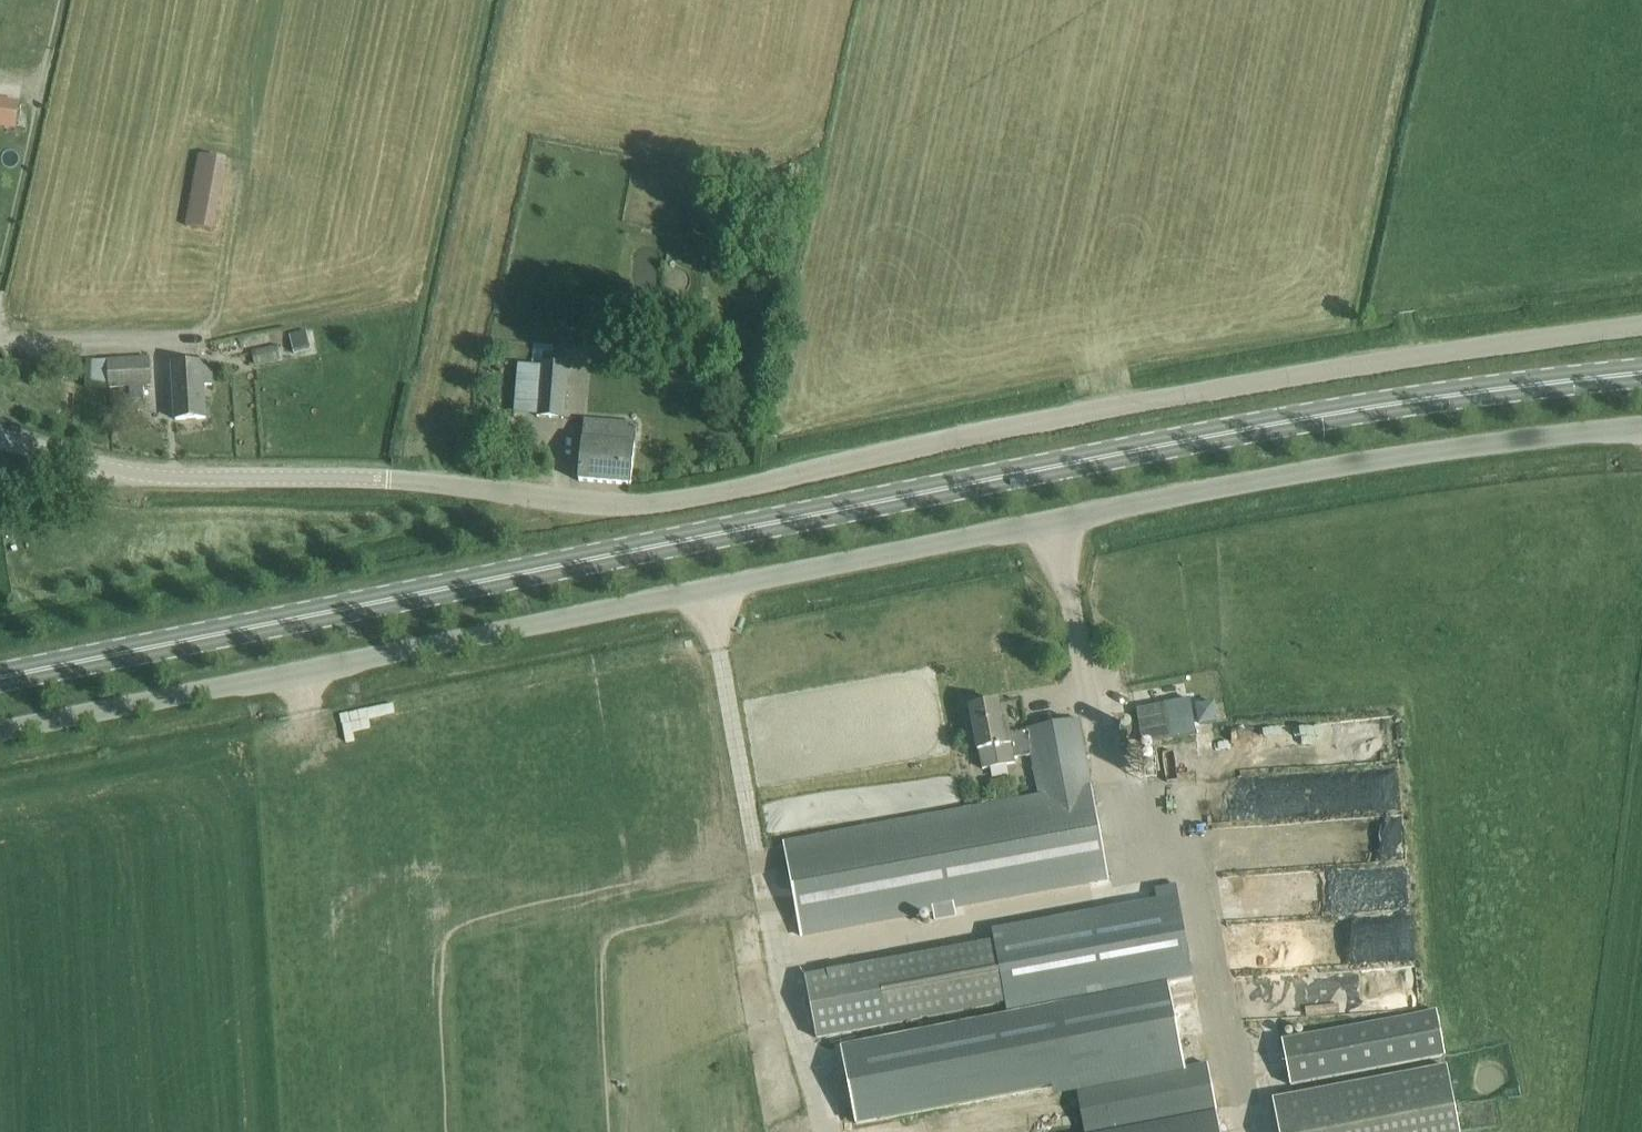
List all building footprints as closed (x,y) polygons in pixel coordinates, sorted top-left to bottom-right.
[(16,130),(20,102),(0,99),(0,128),(16,130)] [(198,154),(184,226),(210,231),(224,159),(198,154)] [(289,336),(295,355),(312,350),(306,331),(289,336)] [(279,345),(252,351),(255,365),(281,359),(279,345)] [(87,362),(87,369),(88,382),(111,388),(149,385),(147,357),(108,359),(108,361),(87,362)] [(176,363),(175,398),(176,420),(206,418),(204,385),(213,385),(212,363),(176,363)] [(565,420),(569,365),(541,363),(541,366),(518,364),(515,414),(537,416),(537,417),(565,420)] [(689,385),(702,385),(701,366),(691,365),(689,385)] [(579,480),(631,485),(636,426),(584,422),(579,480)] [(1183,700),(1137,709),(1143,741),(1189,732),(1183,700)] [(982,769),(1014,762),(1013,759),(1032,755),(1040,795),(784,843),(802,939),(1110,882),(1079,719),(1027,729),(1027,731),(1010,735),(1007,719),(1002,720),(999,703),(971,709),(982,769)] [(995,940),(876,963),(806,976),(810,999),(813,1015),(803,1017),(807,1036),(816,1034),(817,1039),(888,1025),(1007,1003),(1008,1005),(1128,983),(1130,999),(1194,987),(1176,884),(1113,895),(1115,909),(993,931),(995,940)] [(952,1049),(961,1095),(1182,1052),(1173,1007),(952,1049)] [(1437,1012),(1283,1041),(1291,1086),(1446,1057),(1437,1012)] [(893,1064),(895,1079),(951,1071),(944,1027),(872,1038),(876,1067),(893,1064)] [(1085,1131),(1114,1131),(1217,1111),(1208,1063),(1077,1088),(1085,1131)] [(1447,1066),(1273,1099),(1279,1131),(1460,1131),(1447,1066)]
